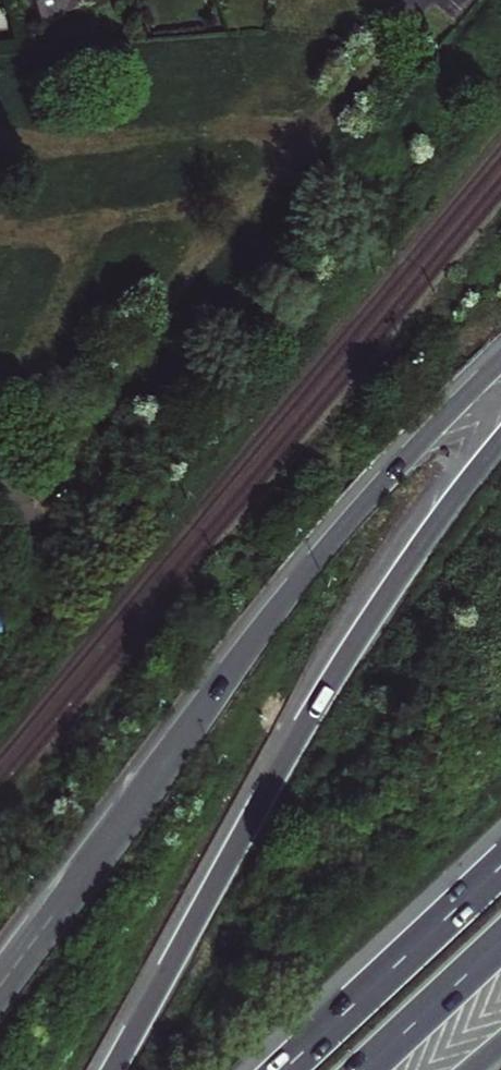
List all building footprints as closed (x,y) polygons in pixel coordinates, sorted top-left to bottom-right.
[(101,0),(33,0),(41,22),(101,0)]
